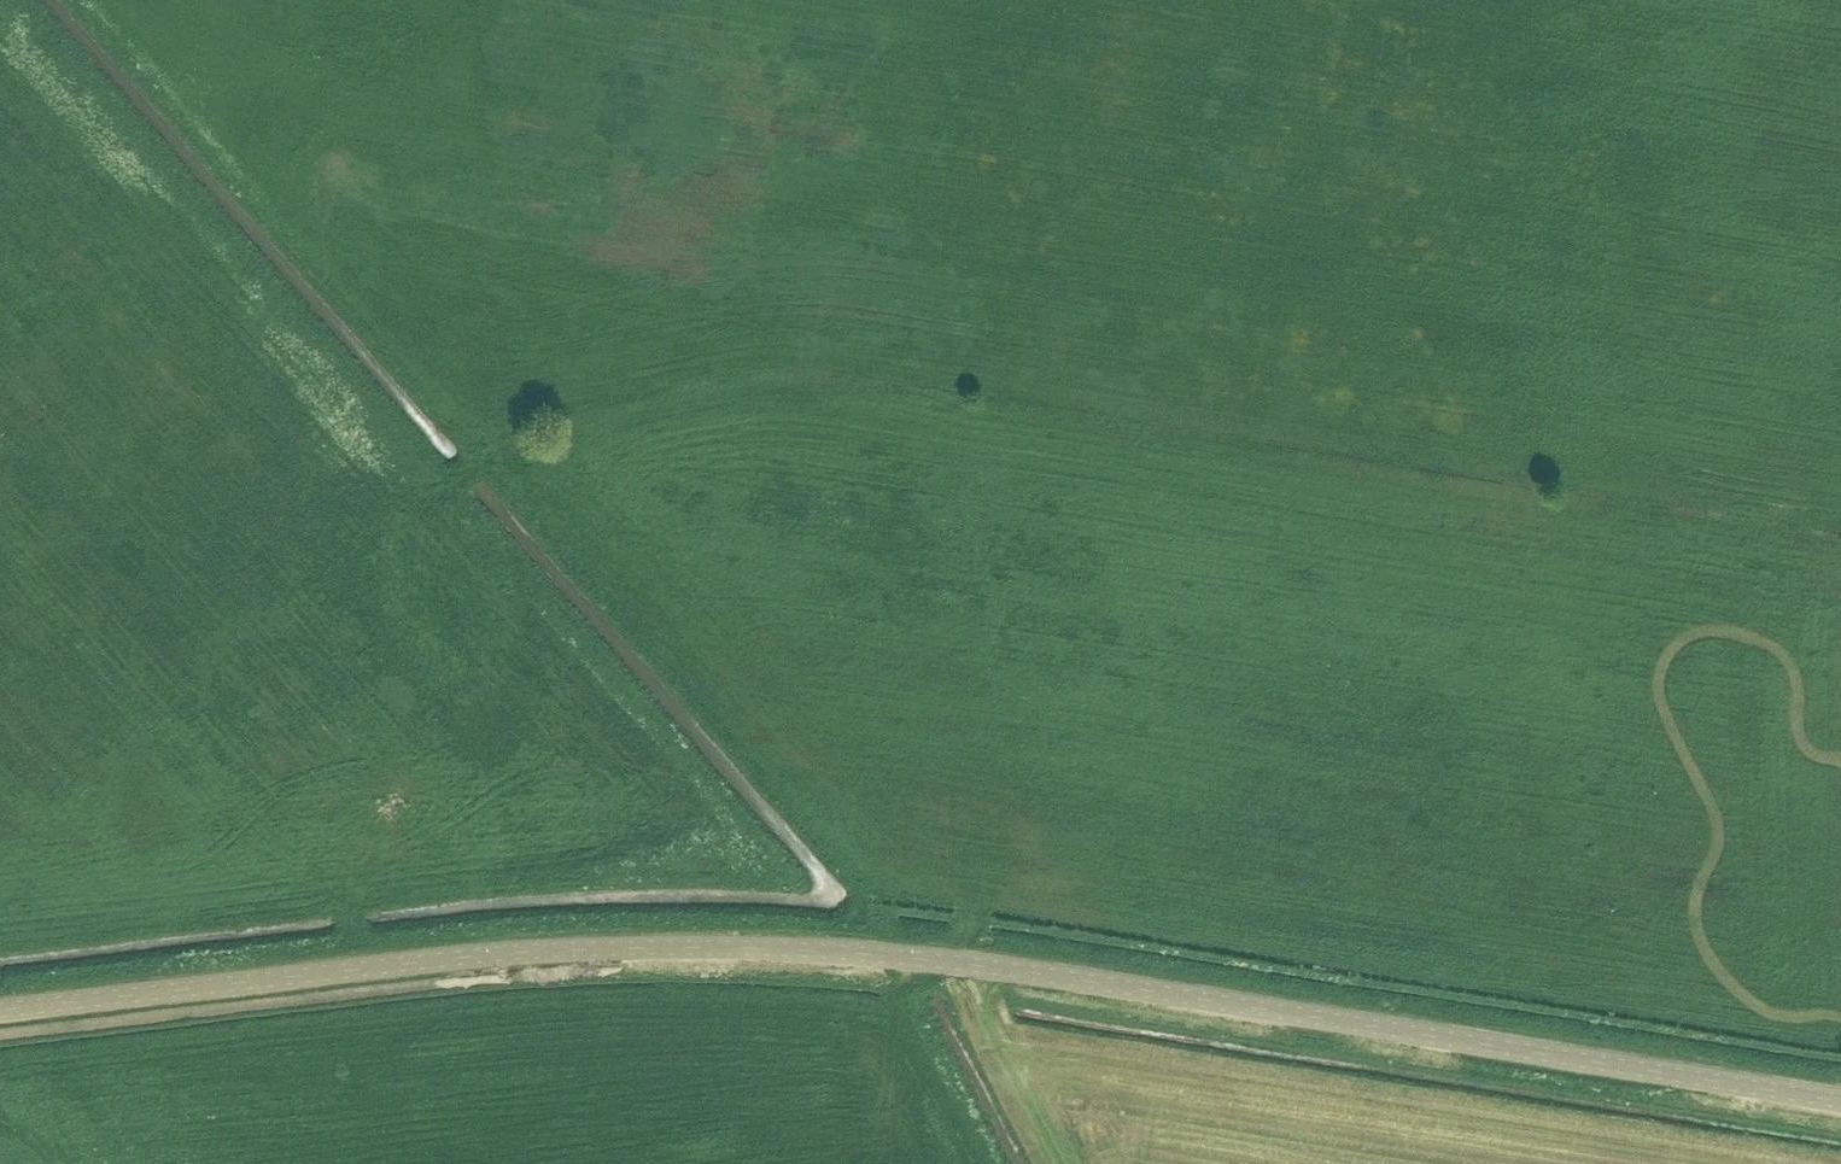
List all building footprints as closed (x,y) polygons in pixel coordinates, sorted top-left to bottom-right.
[(0,1131),(0,1155),(17,1148),(8,1127),(0,1131)]
